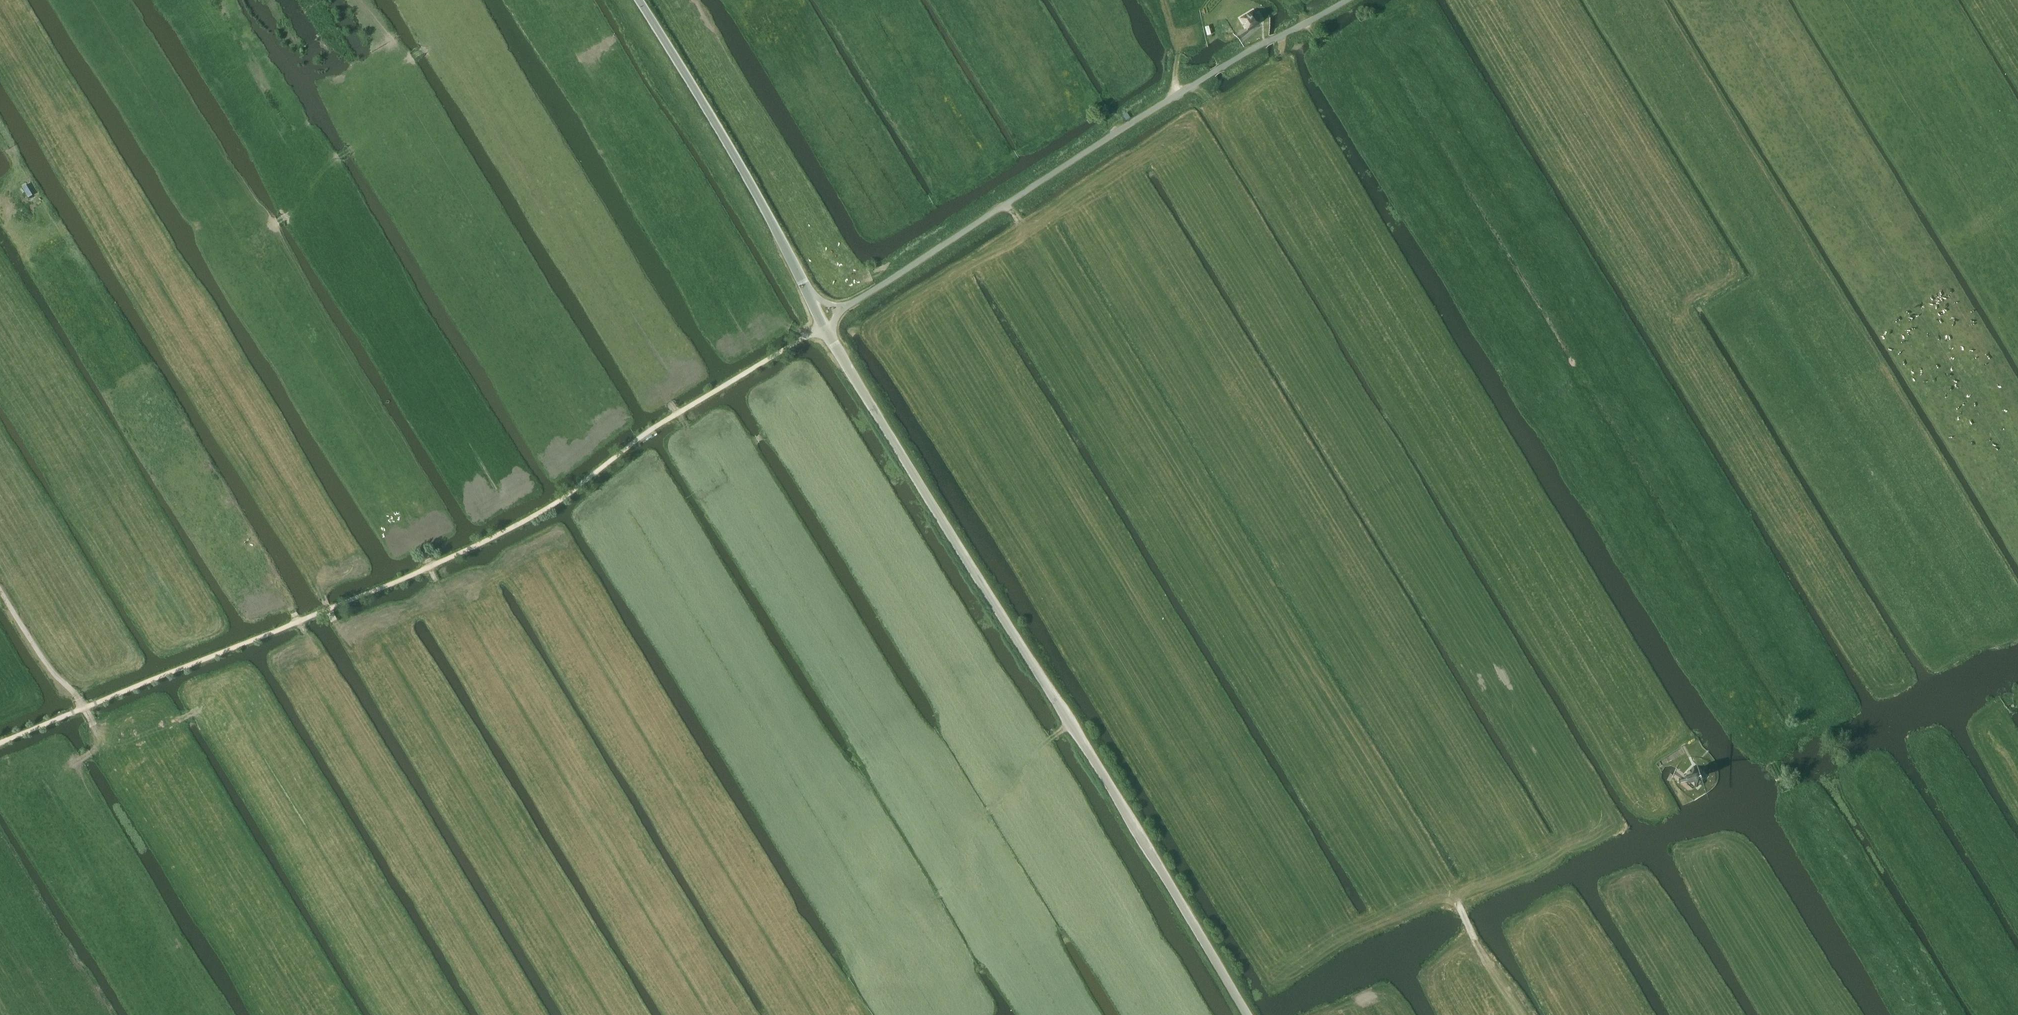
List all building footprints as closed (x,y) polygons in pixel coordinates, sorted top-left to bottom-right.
[(1253,11),(1240,18),(1248,31),(1260,23),(1258,20),(1261,18),(1258,13),(1255,15),(1253,11)] [(1695,788),(1705,777),(1694,767),(1683,779),(1695,788)]
